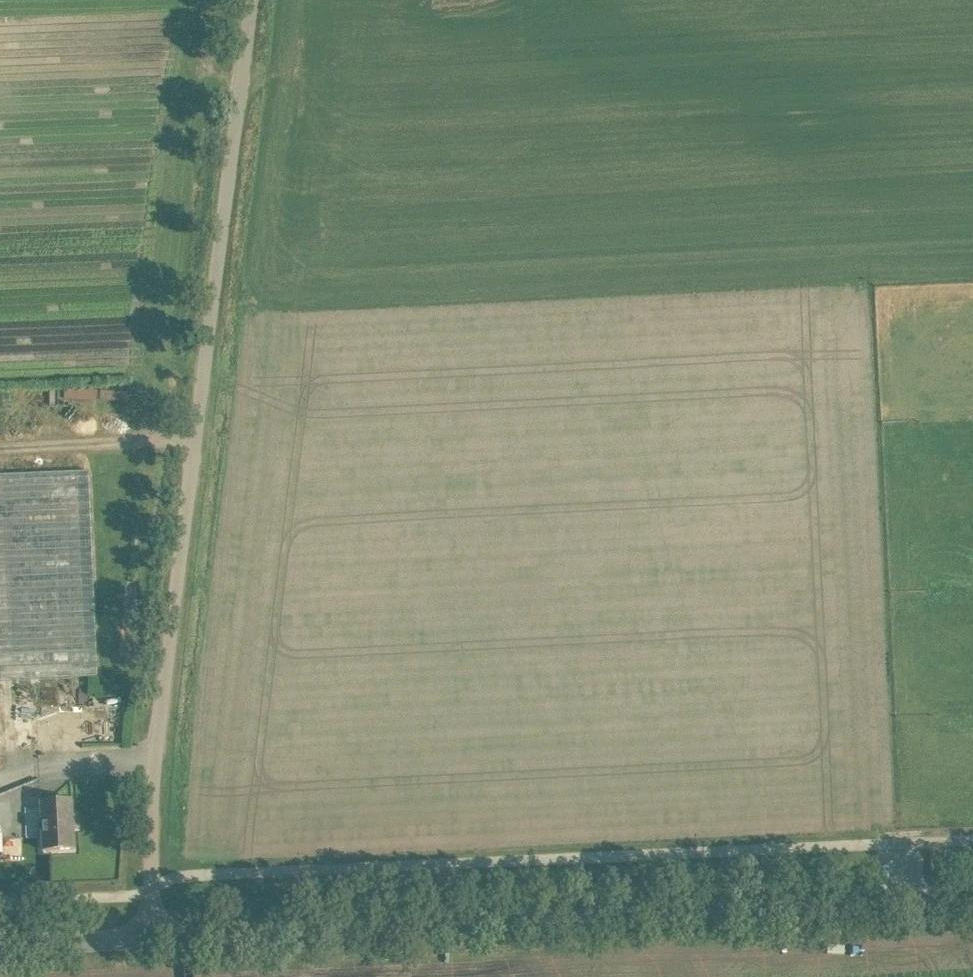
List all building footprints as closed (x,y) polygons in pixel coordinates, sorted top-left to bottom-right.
[(69,472),(0,475),(0,681),(98,677),(89,471),(69,472)] [(43,850),(46,850),(75,849),(72,801),(40,802),(43,850)]
